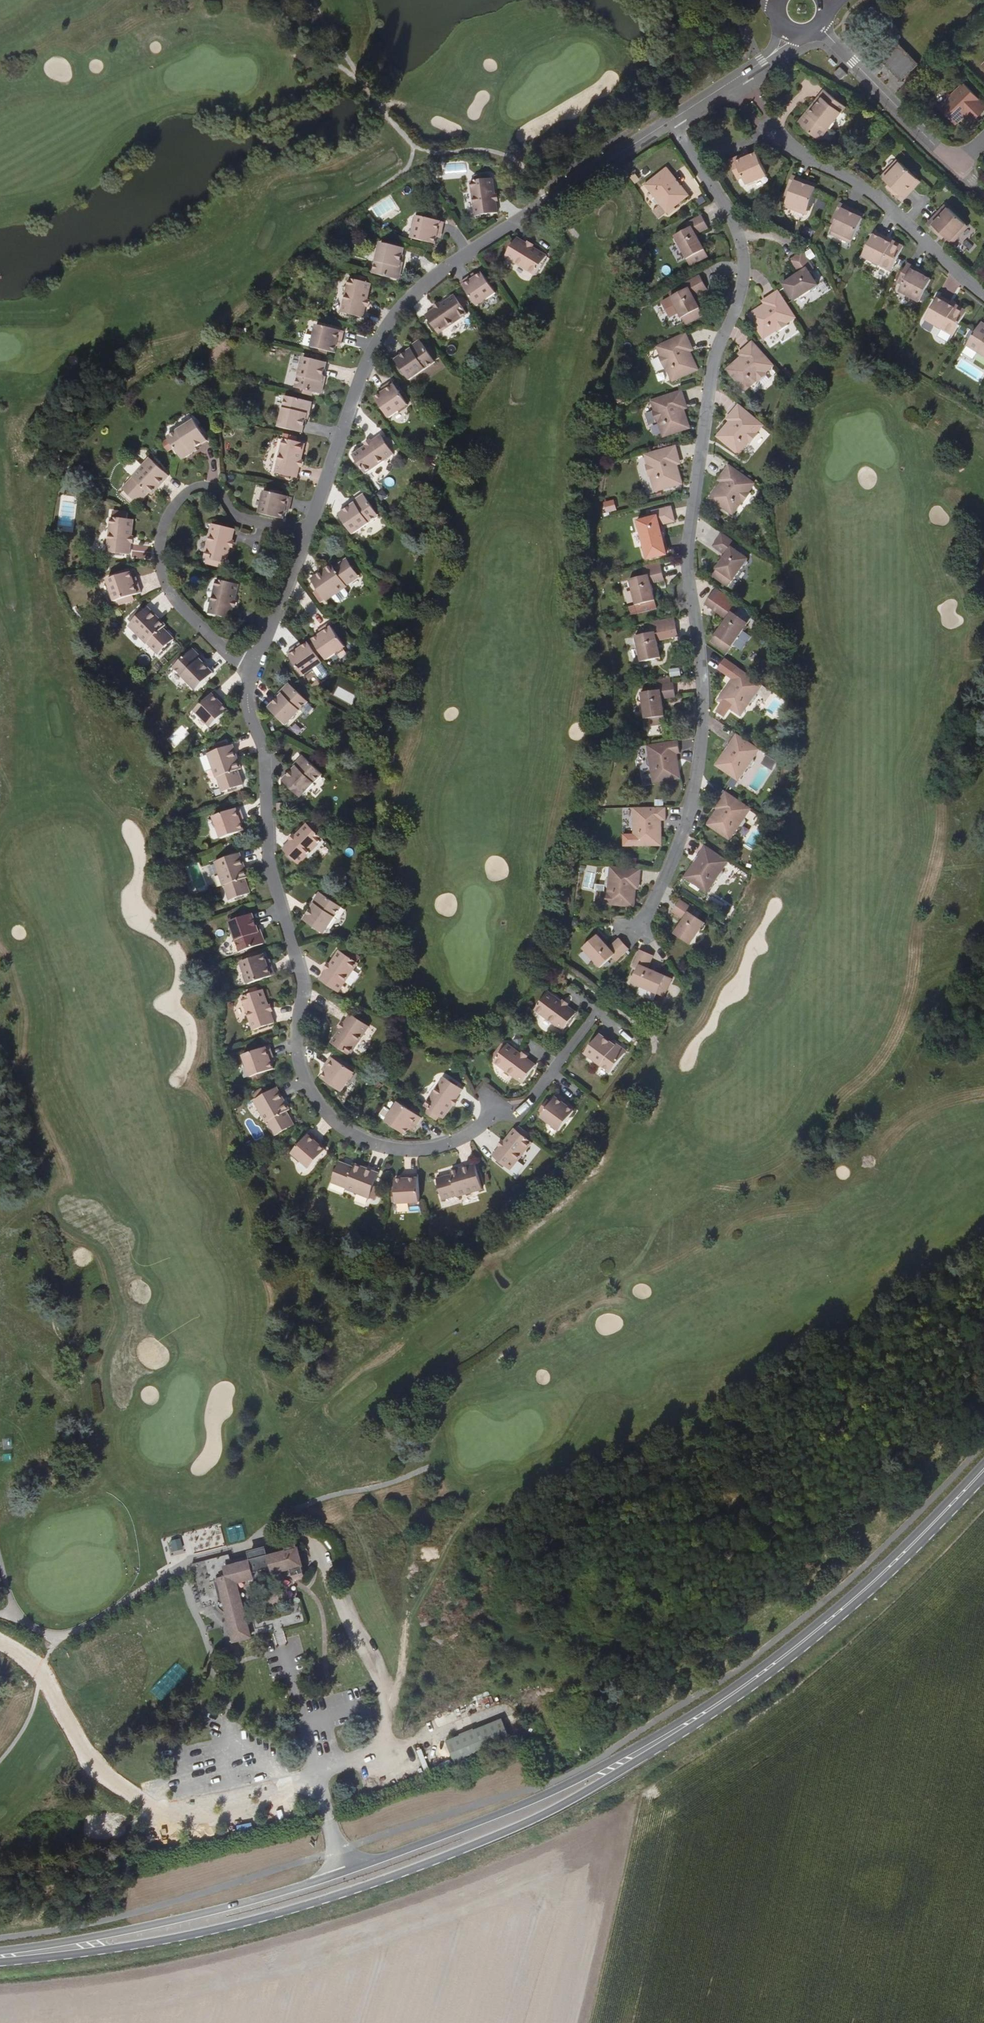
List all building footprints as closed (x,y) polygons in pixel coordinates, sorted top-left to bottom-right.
[(905,78),(920,63),(900,42),(883,59),(900,78),(900,80),(905,80),(905,78)] [(841,68),(840,66),(833,72),(840,79),(846,73),(841,68)] [(963,115),(967,111),(974,119),(983,109),(983,103),(964,82),(939,107),(954,123),(963,115)] [(823,89),(815,100),(818,102),(800,125),(818,140),(845,106),(823,89)] [(797,122),(800,125),(818,102),(815,100),(797,122)] [(756,153),(750,156),(743,159),(741,155),(728,161),(737,181),(743,178),(745,184),(766,175),(756,153)] [(898,160),(889,170),(892,172),(900,163),(898,160)] [(910,186),(917,178),(900,163),(892,172),(889,170),(882,177),(889,183),(906,198),(914,189),(910,186)] [(667,166),(646,184),(669,212),(691,195),(667,166)] [(492,177),(487,178),(487,173),(474,174),(475,179),(470,180),(475,215),(497,212),(492,177)] [(784,196),(789,198),(796,178),(792,176),(784,196)] [(795,207),(808,211),(816,190),(807,187),(808,182),(796,178),(789,198),(786,207),(794,211),(795,207)] [(921,181),(917,178),(910,186),(914,189),(921,181)] [(818,185),(808,182),(807,187),(816,190),(818,185)] [(903,201),(906,198),(889,183),(886,187),(903,201)] [(831,223),(835,225),(844,206),(840,204),(831,223)] [(946,205),(939,213),(942,216),(949,208),(946,205)] [(830,234),(838,238),(840,235),(853,240),(863,219),(853,215),(855,211),(844,206),(835,225),(830,234)] [(807,216),(808,211),(795,207),(794,211),(807,216)] [(957,233),(966,224),(949,208),(942,216),(939,213),(930,222),(946,236),(953,243),(960,236),(957,233)] [(865,215),(855,211),(853,215),(863,219),(865,215)] [(439,227),(443,228),(444,221),(416,215),(411,237),(435,243),(438,231),(439,227)] [(676,236),(692,267),(710,257),(698,235),(709,228),(703,216),(687,224),(689,229),(676,236)] [(943,239),(946,236),(930,222),(928,225),(943,239)] [(969,227),(966,224),(957,233),(960,236),(969,227)] [(884,242),(886,238),(875,232),(862,257),(890,272),(902,251),(884,242)] [(851,244),(853,240),(840,235),(838,238),(851,244)] [(505,256),(535,274),(546,254),(517,237),(505,256)] [(904,247),(886,238),(884,242),(902,251),(904,247)] [(400,275),(401,271),(399,266),(400,261),(404,247),(380,241),(373,273),(396,278),(400,275)] [(784,284),(795,302),(819,286),(809,272),(814,269),(804,252),(790,261),(799,274),(784,284)] [(918,275),(919,271),(908,264),(898,283),(903,286),(900,293),(919,303),(931,281),(925,278),(918,275)] [(481,271),(472,278),(468,281),(466,277),(461,281),(477,305),(497,292),(481,271)] [(367,278),(354,275),(354,278),(349,277),(341,311),(363,316),(370,282),(366,281),(367,278)] [(683,318),(688,326),(704,317),(700,309),(701,308),(694,296),(708,289),(701,276),(683,285),(686,290),(671,298),(682,318),(683,318)] [(796,318),(779,292),(767,300),(769,302),(765,305),(749,315),(764,339),(777,330),(778,332),(789,326),(787,323),(796,318)] [(439,333),(467,312),(454,294),(426,314),(439,333)] [(948,305),(950,302),(938,296),(925,320),(953,335),(964,315),(948,305)] [(966,311),(950,302),(948,305),(964,315),(966,311)] [(338,342),(341,342),(344,331),(317,325),(311,347),(336,353),(337,346),(338,342)] [(978,326),(966,346),(983,357),(983,329),(978,326)] [(686,334),(658,347),(662,357),(660,358),(665,369),(667,368),(673,381),(698,369),(691,352),(689,348),(692,346),(686,334)] [(418,341),(412,345),(410,350),(408,352),(395,361),(409,380),(435,362),(421,342),(418,341)] [(774,366),(753,342),(743,352),(745,354),(742,357),(728,369),(746,391),(757,381),(759,383),(768,375),(766,373),(774,366)] [(322,380),(323,376),(326,363),(303,357),(296,388),(301,389),(300,393),(309,395),(310,391),(315,393),(319,394),(323,391),(324,388),(322,380)] [(391,382),(382,389),(384,392),(380,395),(375,398),(389,418),(408,405),(391,382)] [(682,391),(652,401),(655,411),(653,412),(657,423),(659,422),(664,436),(690,427),(685,411),(683,406),(686,405),(682,391)] [(307,412),(309,412),(311,404),(310,401),(286,395),(279,427),(302,433),(305,417),(307,412)] [(763,425),(739,405),(730,416),(732,418),(730,422),(718,436),(739,454),(749,443),(751,444),(758,435),(757,433),(763,425)] [(185,458),(188,456),(190,452),(195,449),(207,440),(195,420),(167,437),(180,458),(185,458)] [(365,473),(394,454),(381,435),(352,454),(365,473)] [(275,472),(297,478),(305,444),(283,438),(275,472)] [(676,446),(646,455),(648,465),(646,465),(649,476),(652,476),(655,490),(682,483),(677,464),(676,461),(680,460),(676,446)] [(124,491),(139,504),(150,493),(152,495),(170,476),(150,458),(132,477),(135,479),(124,491)] [(756,484),(730,465),(721,476),(724,478),(722,482),(711,498),(734,514),(743,502),(744,503),(751,493),(750,492),(756,484)] [(286,508),(289,509),(292,497),(265,491),(260,513),(284,519),(285,513),(286,508)] [(354,503),(350,506),(338,514),(352,534),(378,516),(365,496),(361,495),(356,499),(354,503)] [(646,548),(648,556),(666,552),(664,544),(665,544),(661,525),(676,521),(672,506),(653,512),(654,517),(638,521),(645,549),(646,548)] [(108,552),(131,553),(134,519),(112,517),(108,552)] [(205,558),(209,559),(223,562),(227,564),(235,529),(213,524),(205,558)] [(712,577),(727,587),(732,581),(733,582),(749,559),(736,550),(739,546),(722,533),(714,546),(726,555),(716,570),(717,570),(712,577)] [(345,584),(357,575),(345,558),(333,567),(331,564),(310,580),(317,590),(313,593),(320,603),(324,600),(325,601),(346,586),(345,584)] [(222,568),(223,562),(209,559),(208,564),(222,568)] [(632,588),(636,605),(656,600),(651,584),(665,581),(662,566),(644,571),(645,575),(631,579),(629,583),(630,587),(632,588)] [(129,596),(133,595),(141,592),(137,581),(133,583),(132,578),(130,572),(107,580),(114,601),(117,601),(119,606),(130,601),(129,596)] [(208,613),(231,618),(239,584),(216,579),(208,613)] [(338,601),(350,595),(347,589),(335,595),(338,601)] [(727,620),(717,635),(722,639),(717,645),(728,653),(749,623),(736,614),(739,609),(723,598),(714,610),(727,620)] [(161,653),(174,639),(164,628),(166,625),(148,607),(142,612),(139,610),(128,620),(131,623),(129,626),(147,645),(150,642),(161,653)] [(329,623),(321,628),(323,631),(318,635),(312,639),(314,641),(309,644),(317,655),(321,652),(327,659),(346,646),(329,623)] [(637,645),(640,661),(659,657),(656,641),(670,638),(667,624),(649,627),(650,633),(636,636),(633,639),(634,643),(637,645)] [(712,641),(717,645),(722,639),(717,635),(712,641)] [(309,644),(308,642),(303,646),(299,648),(297,645),(287,653),(304,676),(322,663),(317,655),(309,644)] [(200,661),(199,655),(195,650),(191,650),(174,667),(196,689),(213,673),(203,663),(200,661)] [(763,685),(737,667),(730,677),(733,678),(718,699),(741,716),(751,701),(754,701),(757,697),(757,693),(763,685)] [(671,678),(658,679),(659,684),(656,685),(656,690),(641,692),(641,694),(639,695),(640,699),(642,700),(646,726),(665,723),(662,699),(676,697),(674,682),(671,683),(671,678)] [(287,685),(283,688),(282,695),(279,698),(269,708),(286,725),(308,701),(291,685),(287,685)] [(335,694),(352,703),(357,695),(339,686),(335,694)] [(228,709),(224,705),(221,702),(223,699),(215,691),(195,711),(211,727),(228,709)] [(760,750),(737,733),(715,765),(739,781),(749,767),(751,766),(755,762),(754,758),(760,750)] [(678,740),(647,745),(649,757),(647,759),(648,765),(651,766),(653,784),(681,779),(678,754),(680,753),(678,740)] [(224,791),(243,785),(238,771),(241,770),(232,745),(228,747),(224,748),(222,742),(215,745),(217,751),(208,754),(216,779),(220,777),(224,791)] [(302,757),(297,762),(296,767),(294,770),(283,781),(300,798),(322,774),(305,757),(302,757)] [(752,809),(726,791),(719,802),(722,804),(718,809),(707,824),(731,840),(741,826),(744,825),(747,821),(746,818),(752,809)] [(277,808),(277,812),(286,812),(286,803),(277,803),(277,808)] [(667,807),(634,807),(634,820),(632,822),(632,827),(634,829),(634,846),(663,846),(663,820),(667,820),(667,807)] [(241,820),(244,818),(241,808),(215,817),(221,839),(245,831),(243,824),(241,820)] [(298,865),(322,839),(307,824),(282,849),(298,865)] [(730,862),(706,845),(685,877),(708,893),(718,879),(722,878),(724,874),(724,871),(730,862)] [(232,900),(251,893),(245,878),(248,877),(240,853),(215,862),(223,886),(227,885),(232,900)] [(642,869),(610,866),(610,878),(607,880),(606,885),(608,888),(607,905),(635,907),(637,889),(638,882),(641,882),(642,869)] [(324,933),(335,917),(342,907),(334,902),(321,893),(319,894),(315,900),(316,905),(311,911),(304,920),(324,933)] [(676,933),(692,944),(702,930),(705,930),(706,927),(706,924),(707,923),(694,914),(697,910),(682,899),(674,912),(685,920),(676,933)] [(265,940),(263,935),(259,932),(257,928),(253,914),(230,922),(241,952),(263,944),(265,940)] [(616,962),(630,949),(620,938),(609,948),(598,935),(584,948),(595,961),(595,964),(597,966),(600,967),(601,968),(612,957),(616,962)] [(342,947),(340,950),(348,956),(350,953),(342,947)] [(339,992),(343,986),(358,963),(348,956),(340,950),(339,952),(320,980),(339,992)] [(641,987),(664,997),(672,979),(649,970),(654,957),(641,951),(634,967),(639,969),(633,983),(634,984),(635,987),(638,988),(641,987)] [(268,967),(266,962),(264,955),(241,964),(249,986),(275,976),(272,966),(268,967)] [(253,1032),(275,1024),(263,991),(241,998),(253,1032)] [(535,1010),(563,1031),(576,1012),(548,992),(535,1010)] [(350,1056),(351,1055),(370,1027),(351,1014),(347,1020),(331,1044),(350,1056)] [(616,1046),(611,1042),(599,1033),(584,1053),(611,1072),(625,1053),(624,1048),(617,1044),(616,1046)] [(492,1059),(495,1061),(506,1047),(502,1045),(492,1059)] [(507,1045),(506,1047),(495,1061),(494,1063),(522,1083),(535,1065),(507,1045)] [(270,1059),(273,1058),(270,1047),(243,1056),(250,1078),(274,1070),(272,1064),(270,1059)] [(342,1093),(353,1076),(355,1074),(353,1072),(331,1058),(325,1068),(327,1070),(325,1073),(321,1079),(342,1093)] [(426,1113),(436,1120),(439,1116),(444,1119),(463,1090),(444,1077),(425,1107),(429,1109),(426,1113)] [(263,1096),(260,1091),(254,1094),(256,1100),(254,1101),(267,1123),(269,1122),(277,1136),(295,1126),(287,1112),(290,1110),(277,1088),(266,1094),(263,1096)] [(565,1105),(567,1101),(558,1095),(541,1118),(559,1131),(574,1111),(569,1108),(565,1105)] [(412,1126),(415,1128),(421,1119),(398,1103),(385,1122),(405,1136),(409,1130),(412,1126)] [(493,1157),(511,1171),(532,1143),(527,1139),(530,1135),(520,1128),(517,1131),(514,1129),(493,1157)] [(318,1143),(321,1140),(312,1132),(293,1153),(310,1168),(326,1150),(321,1147),(318,1143)] [(346,1190),(365,1197),(370,1199),(379,1175),(364,1169),(355,1166),(355,1168),(339,1163),(332,1181),(347,1187),(346,1190)] [(458,1197),(482,1190),(475,1165),(451,1172),(452,1175),(437,1179),(442,1198),(457,1194),(458,1197)] [(420,1198),(418,1175),(406,1175),(407,1179),(402,1179),(396,1179),(398,1205),(420,1203),(420,1198)] [(230,1612),(232,1620),(238,1619),(241,1629),(234,1631),(237,1641),(252,1637),(249,1627),(251,1627),(248,1615),(247,1615),(244,1605),(246,1605),(243,1594),(241,1594),(238,1583),(256,1578),(255,1573),(269,1569),(270,1574),(291,1569),(295,1580),(307,1578),(297,1543),(286,1546),(287,1551),(270,1556),(267,1546),(249,1550),(251,1561),(226,1568),(228,1576),(215,1580),(221,1597),(220,1601),(220,1605),(222,1608),(225,1612),(226,1611),(226,1612),(230,1612)] [(230,1621),(233,1631),(234,1631),(241,1629),(238,1619),(232,1620),(230,1621)] [(456,1765),(517,1740),(508,1717),(446,1742),(456,1765)] [(445,1771),(453,1768),(450,1760),(442,1763),(445,1771)]
